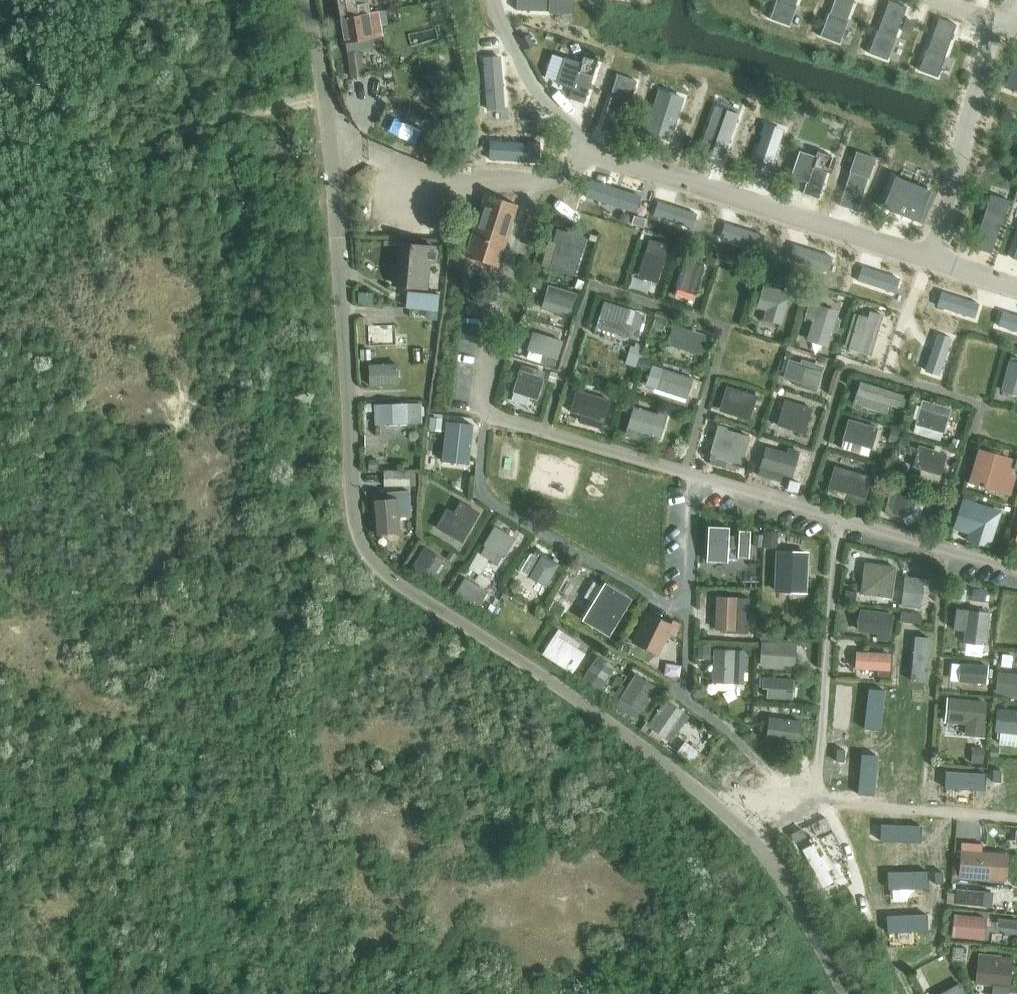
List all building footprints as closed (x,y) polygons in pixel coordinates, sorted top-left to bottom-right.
[(338,19),(367,13),(365,0),(335,0),(338,19)] [(516,10),(569,12),(569,0),(516,0),(516,10)] [(770,16),(789,23),(798,0),(776,0),(770,16)] [(821,34),(840,41),(854,0),(835,0),(830,14),(829,17),(827,16),(821,34)] [(876,33),(870,51),(889,58),(906,7),(889,1),(877,33),(876,33)] [(367,13),(338,19),(342,43),(345,42),(347,53),(360,51),(373,48),(371,38),(372,38),(383,36),(379,11),(367,13)] [(926,50),(919,68),(939,75),(945,57),(956,25),(939,18),(927,51),(926,50)] [(907,20),(902,31),(910,34),(914,23),(907,20)] [(527,33),(520,36),(526,48),(533,44),(527,33)] [(583,58),(585,50),(559,44),(557,52),(583,58)] [(1003,87),(1016,93),(1016,50),(1003,87)] [(360,51),(347,53),(350,77),(363,76),(360,51)] [(552,56),(545,77),(556,81),(555,84),(571,89),(567,99),(584,104),(593,77),(579,73),(582,64),(564,58),(563,59),(552,56)] [(490,59),(483,59),(487,109),(504,108),(500,58),(496,58),(495,57),(491,57),(490,59)] [(612,95),(601,129),(619,135),(635,83),(618,78),(613,95),(612,95)] [(659,90),(645,133),(669,141),(683,98),(659,90)] [(715,107),(700,150),(724,158),(739,116),(715,107)] [(389,133),(416,142),(420,129),(393,121),(389,133)] [(762,135),(749,176),(766,181),(783,132),(775,129),(775,127),(764,124),(761,135),(762,135)] [(691,140),(686,152),(694,155),(698,143),(691,140)] [(490,142),(488,159),(537,162),(537,155),(539,154),(540,143),(490,142)] [(799,154),(791,177),(807,182),(807,183),(803,194),(818,199),(833,156),(817,151),(814,159),(799,154)] [(850,173),(839,206),(857,212),(868,179),(869,180),(876,160),(857,154),(850,173)] [(894,178),(882,208),(887,210),(917,223),(929,192),(899,180),(894,178)] [(588,191),(586,197),(634,212),(639,196),(592,181),(590,184),(589,185),(587,189),(588,191)] [(780,184),(776,196),(784,198),(787,187),(780,184)] [(484,195),(464,256),(497,266),(516,205),(484,195)] [(984,217),(973,248),(991,254),(1001,223),(1008,202),(989,196),(982,216),(984,217)] [(658,202),(654,216),(691,228),(696,214),(658,202)] [(634,215),(631,224),(643,227),(646,219),(634,215)] [(875,215),(872,222),(882,226),(885,218),(875,215)] [(725,223),(721,238),(758,250),(763,235),(725,223)] [(558,241),(550,269),(574,277),(583,248),(586,238),(556,229),(553,239),(558,241)] [(395,268),(394,285),(426,288),(428,271),(429,259),(433,259),(435,242),(397,239),(395,268)] [(647,248),(638,277),(657,284),(666,254),(661,253),(663,245),(650,241),(647,248)] [(794,245),(790,259),(827,271),(832,257),(794,245)] [(708,255),(705,263),(715,266),(717,259),(708,255)] [(684,260),(676,289),(696,296),(705,267),(684,260)] [(862,266),(857,281),(895,293),(899,278),(862,266)] [(546,291),(541,308),(570,317),(575,300),(577,292),(548,284),(546,291)] [(760,299),(757,308),(765,310),(763,319),(781,325),(790,294),(763,286),(760,299)] [(407,291),(405,306),(426,308),(437,309),(439,294),(407,291)] [(373,292),(358,292),(358,303),(358,304),(373,304),(373,292)] [(944,293),(939,307),(975,318),(979,304),(944,293)] [(604,302),(597,327),(631,338),(631,337),(637,339),(645,315),(604,302)] [(426,308),(425,318),(436,320),(437,309),(426,308)] [(807,309),(804,318),(813,320),(806,341),(827,348),(837,319),(807,309)] [(858,315),(848,348),(867,355),(879,315),(870,311),(868,317),(858,315)] [(998,326),(1016,332),(1016,316),(1002,311),(998,326)] [(654,320),(651,329),(661,332),(664,323),(654,320)] [(395,325),(368,326),(369,346),(396,345),(395,325)] [(673,326),(668,342),(703,354),(708,337),(673,326)] [(528,350),(526,358),(553,367),(556,359),(562,341),(533,331),(526,350),(528,350)] [(937,334),(925,372),(939,377),(951,338),(937,334)] [(631,344),(625,362),(636,366),(639,354),(642,355),(645,345),(636,342),(634,345),(631,344)] [(369,350),(360,350),(360,359),(370,359),(369,350)] [(1016,392),(1016,357),(1012,356),(1001,387),(1016,392)] [(640,357),(637,367),(647,371),(651,361),(640,357)] [(789,360),(783,378),(795,382),(794,386),(816,392),(824,367),(802,360),(800,364),(789,360)] [(398,363),(368,365),(369,386),(399,385),(398,363)] [(513,392),(511,400),(527,406),(529,397),(537,400),(544,378),(543,377),(545,372),(532,368),(531,373),(520,370),(513,392)] [(662,369),(655,389),(687,399),(693,379),(662,369)] [(549,370),(547,379),(553,381),(555,372),(549,370)] [(860,382),(856,396),(899,409),(903,396),(860,382)] [(726,387),(719,411),(749,421),(757,397),(726,387)] [(577,391),(570,412),(581,416),(579,422),(601,429),(611,401),(577,391)] [(785,400),(777,426),(805,434),(812,408),(785,400)] [(922,401),(915,425),(944,433),(950,409),(922,401)] [(419,403),(375,404),(376,425),(420,424),(419,403)] [(633,408),(625,436),(646,442),(648,436),(661,439),(667,418),(633,408)] [(429,417),(428,429),(440,430),(441,418),(429,417)] [(847,420),(842,440),(872,449),(878,429),(847,420)] [(450,424),(446,457),(470,459),(473,431),(459,429),(460,425),(450,424)] [(718,426),(709,456),(742,465),(750,437),(727,430),(727,428),(718,426)] [(891,429),(888,440),(896,442),(899,432),(891,429)] [(902,436),(899,445),(907,447),(910,438),(902,436)] [(953,438),(951,447),(959,449),(961,441),(953,438)] [(919,445),(912,467),(921,470),(919,476),(938,482),(946,454),(919,445)] [(766,447),(760,468),(793,477),(800,452),(788,448),(787,453),(766,447)] [(974,461),(968,482),(997,490),(1007,458),(984,451),(981,463),(974,461)] [(378,460),(368,460),(368,471),(378,471),(378,460)] [(834,466),(828,488),(866,499),(872,477),(834,466)] [(409,469),(383,470),(384,486),(409,486),(409,469)] [(790,480),(787,490),(797,493),(800,483),(790,480)] [(889,494),(887,505),(892,515),(903,518),(913,512),(916,501),(910,491),(900,489),(889,494)] [(387,500),(373,501),(377,533),(397,531),(395,517),(411,516),(408,490),(386,492),(387,500)] [(958,514),(954,525),(970,530),(968,537),(990,543),(999,514),(982,510),(983,505),(962,500),(958,514)] [(446,507),(435,527),(463,543),(480,512),(460,501),(454,511),(446,507)] [(730,560),(731,524),(709,523),(708,559),(730,560)] [(485,546),(479,554),(495,563),(500,556),(503,557),(515,537),(494,525),(482,545),(485,546)] [(751,555),(753,528),(740,528),(738,554),(751,555)] [(766,530),(765,546),(775,547),(776,531),(766,530)] [(423,547),(408,572),(427,584),(443,559),(423,547)] [(450,551),(446,558),(453,562),(457,555),(450,551)] [(531,552),(520,571),(527,576),(545,587),(559,563),(541,552),(538,556),(531,552)] [(778,556),(776,588),(800,588),(801,557),(778,556)] [(867,568),(863,595),(893,600),(898,574),(867,568)] [(456,590),(451,599),(474,612),(488,591),(464,577),(461,583),(457,581),(453,589),(456,590)] [(904,577),(901,606),(919,608),(922,580),(904,577)] [(516,579),(510,584),(516,591),(522,587),(516,579)] [(607,584),(584,621),(610,636),(633,599),(607,584)] [(956,588),(954,599),(965,600),(967,589),(956,588)] [(846,589),(845,599),(855,600),(857,591),(846,589)] [(716,596),(715,630),(736,631),(749,631),(750,598),(737,598),(716,596)] [(554,600),(549,607),(561,614),(565,606),(554,600)] [(859,609),(857,631),(878,633),(877,640),(888,641),(891,613),(859,609)] [(957,609),(954,628),(965,630),(987,633),(989,613),(968,610),(957,609)] [(902,612),(901,622),(919,624),(920,614),(902,612)] [(648,613),(634,643),(656,654),(667,631),(675,634),(680,625),(668,619),(667,622),(648,613)] [(558,628),(542,654),(572,674),(585,653),(577,648),(581,643),(558,628)] [(760,633),(760,641),(771,641),(771,634),(760,633)] [(764,644),(763,664),(795,666),(796,641),(779,640),(779,645),(764,644)] [(697,645),(697,658),(710,659),(711,645),(697,645)] [(714,649),(713,683),(743,683),(744,650),(714,649)] [(856,651),(855,669),(890,671),(890,653),(856,651)] [(597,655),(580,681),(599,693),(615,667),(597,655)] [(1002,655),(1001,667),(1012,667),(1013,656),(1002,655)] [(960,664),(958,683),(986,685),(988,666),(960,664)] [(619,698),(614,707),(635,720),(641,712),(657,687),(635,673),(619,698)] [(999,694),(1016,696),(1016,674),(1001,673),(999,694)] [(763,677),(762,687),(767,688),(767,698),(792,700),(794,680),(763,677)] [(947,698),(944,722),(964,723),(963,734),(982,736),(984,701),(947,698)] [(666,699),(646,725),(670,742),(689,715),(666,699)] [(994,732),(1000,732),(999,744),(1016,746),(1016,711),(997,709),(994,732)] [(768,716),(765,741),(798,745),(801,720),(768,716)] [(856,742),(886,743),(887,720),(857,719),(856,742)] [(685,741),(677,751),(690,762),(696,766),(704,757),(685,741)] [(973,747),(972,763),(982,763),(984,747),(973,747)] [(833,762),(833,776),(877,779),(877,765),(833,762)] [(965,767),(964,780),(952,779),(951,799),(983,801),(985,768),(965,767)] [(803,827),(791,833),(795,841),(807,835),(803,827)] [(943,833),(900,834),(900,863),(943,862),(943,833)] [(825,886),(837,880),(816,840),(804,846),(825,886)] [(960,844),(957,878),(1003,881),(1005,855),(980,853),(980,846),(960,844)] [(955,893),(954,904),(991,907),(993,892),(956,889),(955,893)] [(953,925),(952,937),(984,940),(986,917),(954,914),(953,925)] [(997,926),(1016,928),(1016,920),(998,918),(997,926)] [(953,947),(952,960),(966,961),(967,948),(953,947)] [(980,949),(978,966),(1004,969),(1006,952),(980,949)] [(939,993),(967,993),(960,982),(939,993)]
